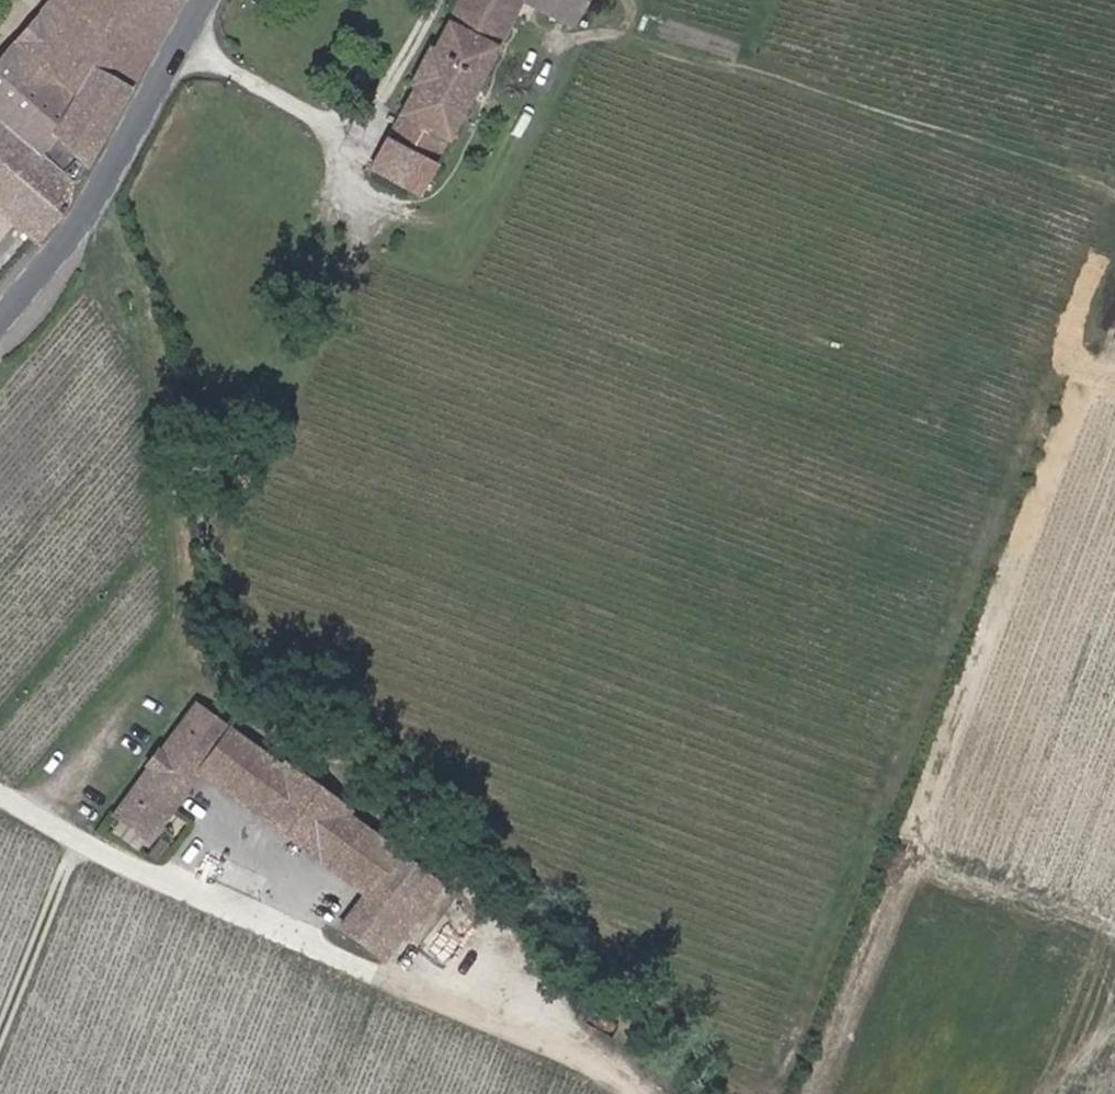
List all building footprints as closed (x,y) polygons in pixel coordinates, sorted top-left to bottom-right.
[(12,45),(0,59),(0,206),(38,238),(67,203),(71,185),(36,155),(50,138),(83,165),(174,0),(51,0),(36,17),(48,28),(25,56),(12,45)] [(457,2),(508,29),(520,3),(567,26),(580,0),(458,0),(457,2)] [(369,168),(418,195),(508,29),(457,2),(433,47),(429,45),(408,84),(413,87),(369,168)] [(36,17),(12,45),(25,56),(48,28),(36,17)] [(58,172),(74,180),(83,165),(67,156),(58,172)] [(195,758),(200,763),(253,802),(251,807),(314,852),(318,849),(368,886),(343,924),(371,945),(424,869),(345,811),(349,806),(285,759),(281,764),(194,702),(115,812),(147,836),(176,796),(171,791),(181,777),(195,758)] [(176,796),(200,763),(195,758),(181,777),(171,791),(176,796)] [(424,869),(371,945),(386,955),(440,881),(424,869)]
